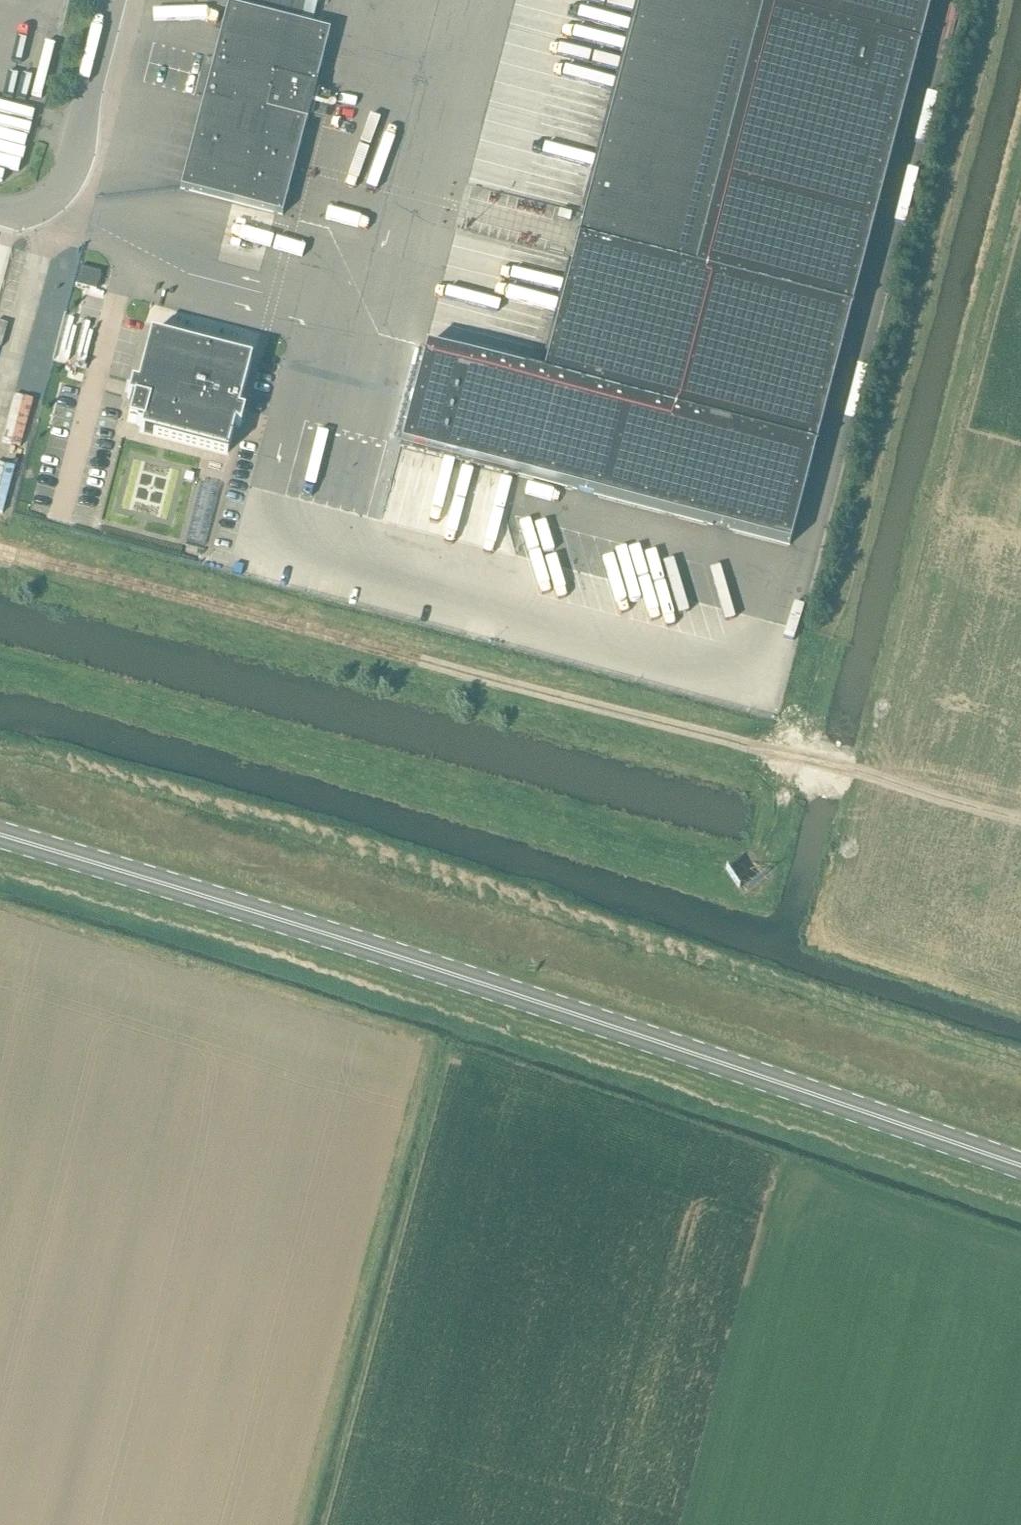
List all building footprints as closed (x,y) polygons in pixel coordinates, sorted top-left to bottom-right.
[(233,1),(312,22),(318,0),(233,0),(233,1)] [(401,444),(790,545),(815,447),(817,448),(817,447),(815,446),(850,310),(852,311),(853,310),(851,310),(919,48),(931,0),(641,0),(579,239),(576,238),(576,239),(578,240),(543,375),(524,370),(524,371),(427,346),(401,444)] [(228,5),(181,189),(283,215),(330,32),(228,5)] [(12,247),(0,244),(0,293),(12,247)] [(80,267),(76,285),(96,290),(101,272),(80,267)] [(252,360),(151,334),(138,384),(132,382),(128,397),(134,398),(128,420),(142,424),(141,431),(227,453),(235,425),(241,426),(245,411),(239,410),(252,360)] [(292,471),(286,495),(353,510),(356,493),(369,496),(374,470),(352,465),(357,443),(330,437),(330,438),(317,435),(312,456),(305,454),(300,473),(292,471)]
